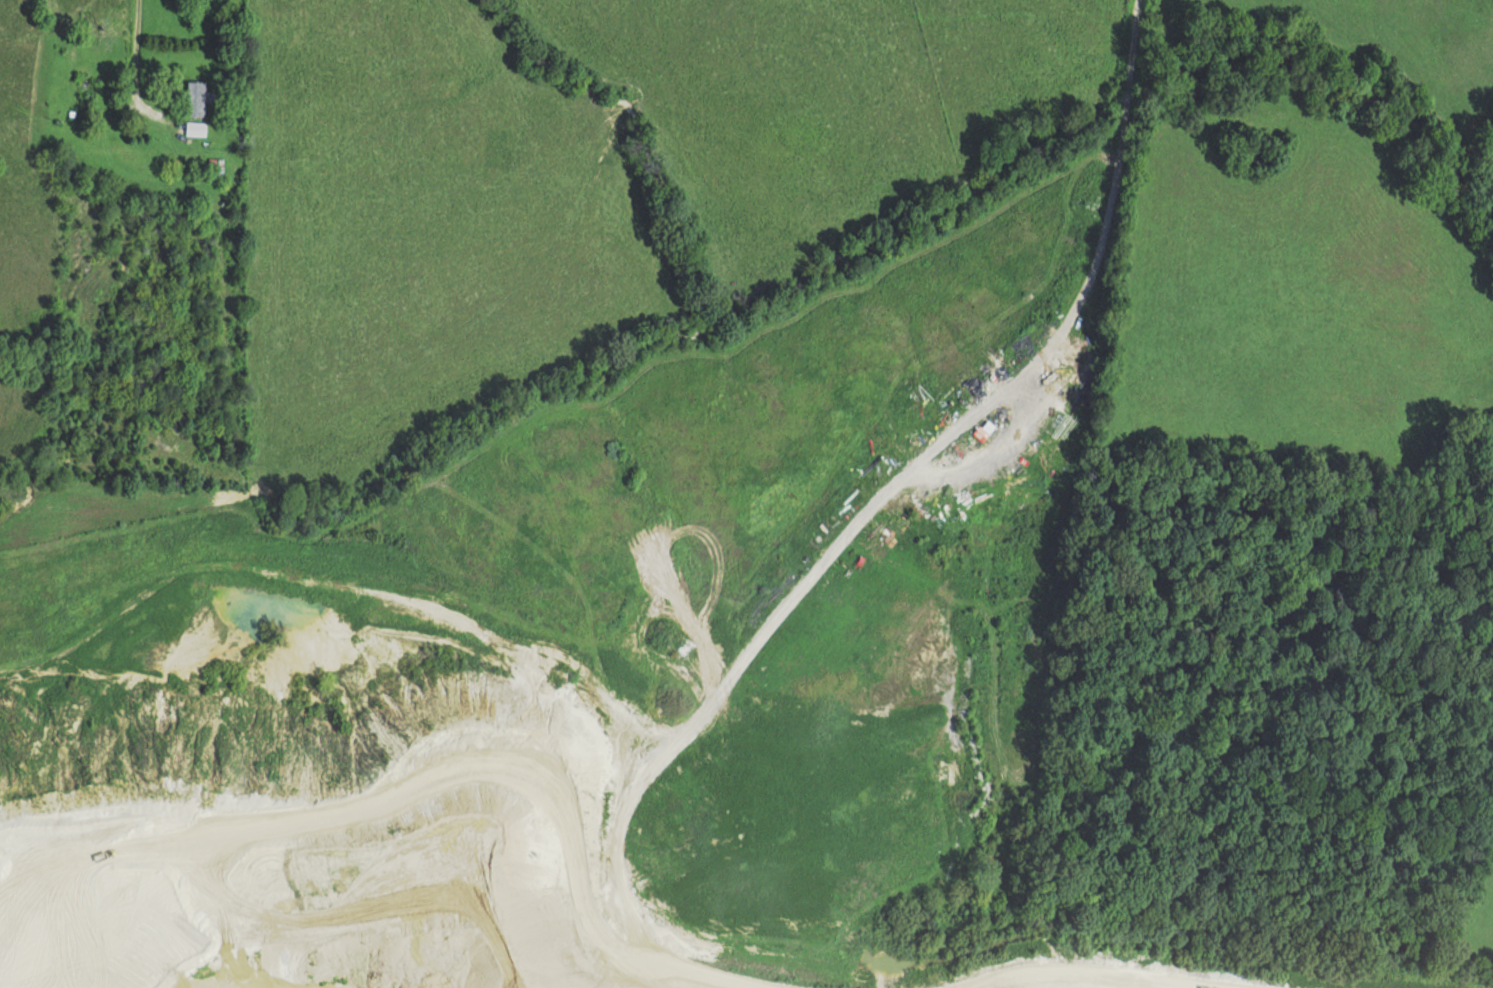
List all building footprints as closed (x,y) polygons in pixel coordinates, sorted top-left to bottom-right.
[(205,81),(186,81),(186,117),(205,117),(205,81)]
